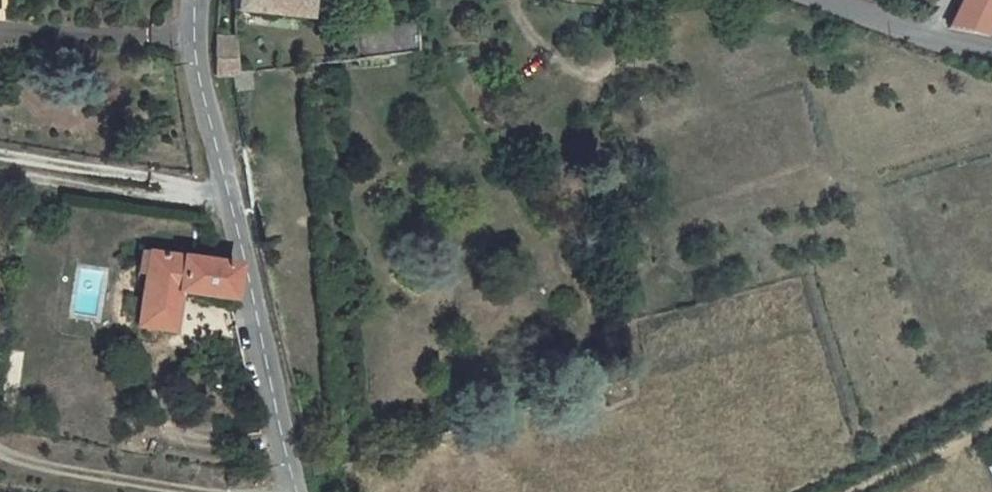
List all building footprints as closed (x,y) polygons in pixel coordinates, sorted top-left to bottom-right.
[(232,13),(302,21),(304,0),(234,0),(232,13)] [(991,36),(991,31),(990,30),(991,24),(991,0),(962,0),(948,28),(991,36)] [(417,53),(416,29),(357,37),(360,60),(417,53)] [(211,56),(213,77),(229,77),(237,76),(234,38),(213,38),(211,56)] [(237,76),(229,77),(232,91),(249,88),(248,74),(237,75),(237,76)] [(134,327),(170,333),(176,293),(225,301),(228,302),(234,268),(219,266),(146,254),(139,253),(136,272),(143,273),(134,327)] [(984,465),(991,483),(991,462),(984,465)]
